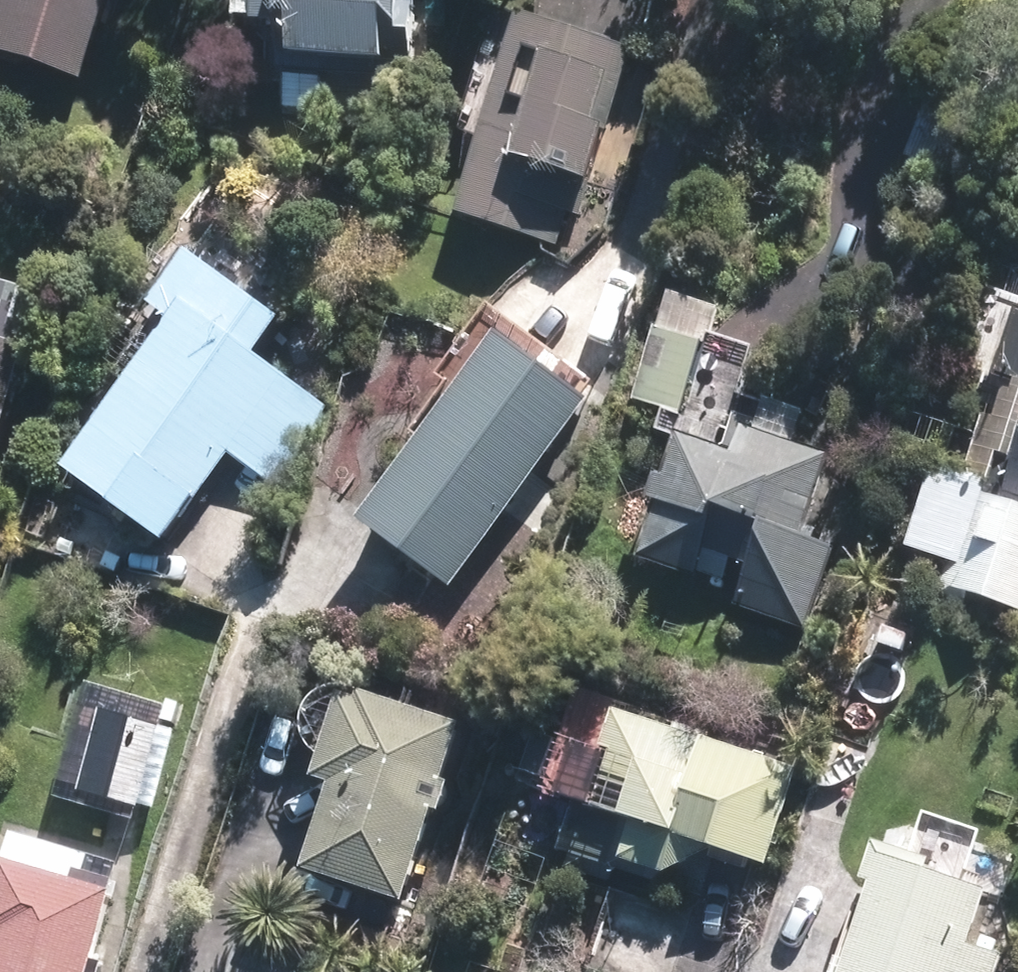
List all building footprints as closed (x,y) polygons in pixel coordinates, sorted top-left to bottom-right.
[(2,44),(92,70),(113,0),(15,0),(2,44)] [(270,13),(297,15),(294,59),(407,65),(411,0),(270,0),(270,13)] [(628,53),(532,21),(471,204),(557,233),(567,204),(577,207),(628,53)] [(0,294),(0,411),(34,305),(0,294)] [(190,312),(77,465),(164,529),(231,439),(277,473),(324,410),(190,312)] [(702,348),(660,336),(643,395),(686,407),(702,348)] [(584,398),(500,339),(375,516),(458,575),(584,398)] [(741,459),(688,441),(651,551),(723,575),(732,550),(760,559),(746,600),(805,620),(828,551),(794,540),(823,457),(750,432),(741,459)] [(1007,486),(1017,489),(1017,454),(1007,486)] [(977,497),(949,583),(1017,606),(1017,511),(977,497)] [(402,890),(457,729),(374,701),(320,862),(402,890)] [(162,726),(111,711),(88,786),(139,801),(162,726)] [(629,713),(599,797),(586,835),(667,864),(717,840),(759,853),(789,768),(629,713)] [(888,858),(851,971),(958,971),(985,890),(888,858)] [(107,892),(26,869),(0,960),(0,971),(83,971),(107,892)]
